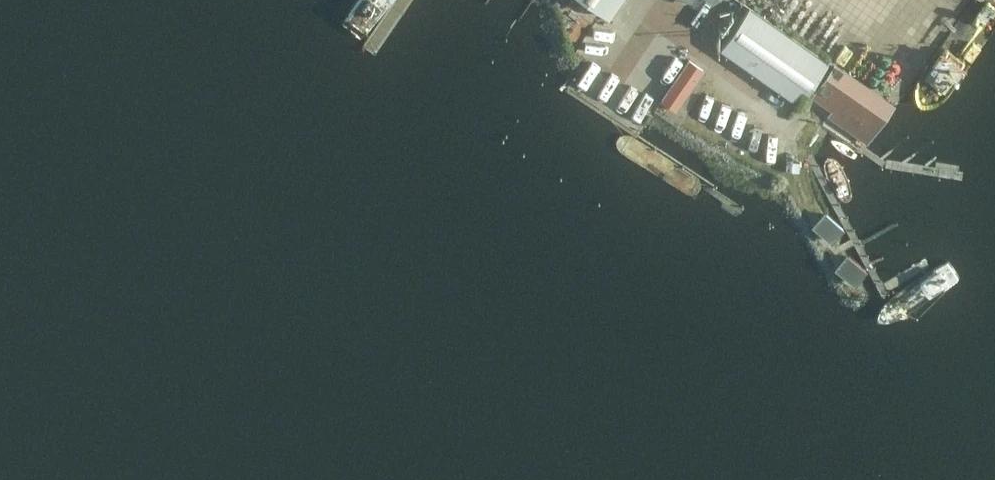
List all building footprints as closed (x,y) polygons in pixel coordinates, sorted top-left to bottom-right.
[(609,17),(620,0),(583,0),(609,17)] [(798,103),(827,61),(749,7),(720,48),(798,103)] [(703,69),(688,58),(660,100),(675,110),(703,69)] [(830,109),(826,115),(866,143),(894,103),(834,61),(810,96),(830,109)] [(825,214),(815,225),(832,240),(842,229),(825,214)] [(865,271),(848,256),(838,268),(856,282),(865,271)]
